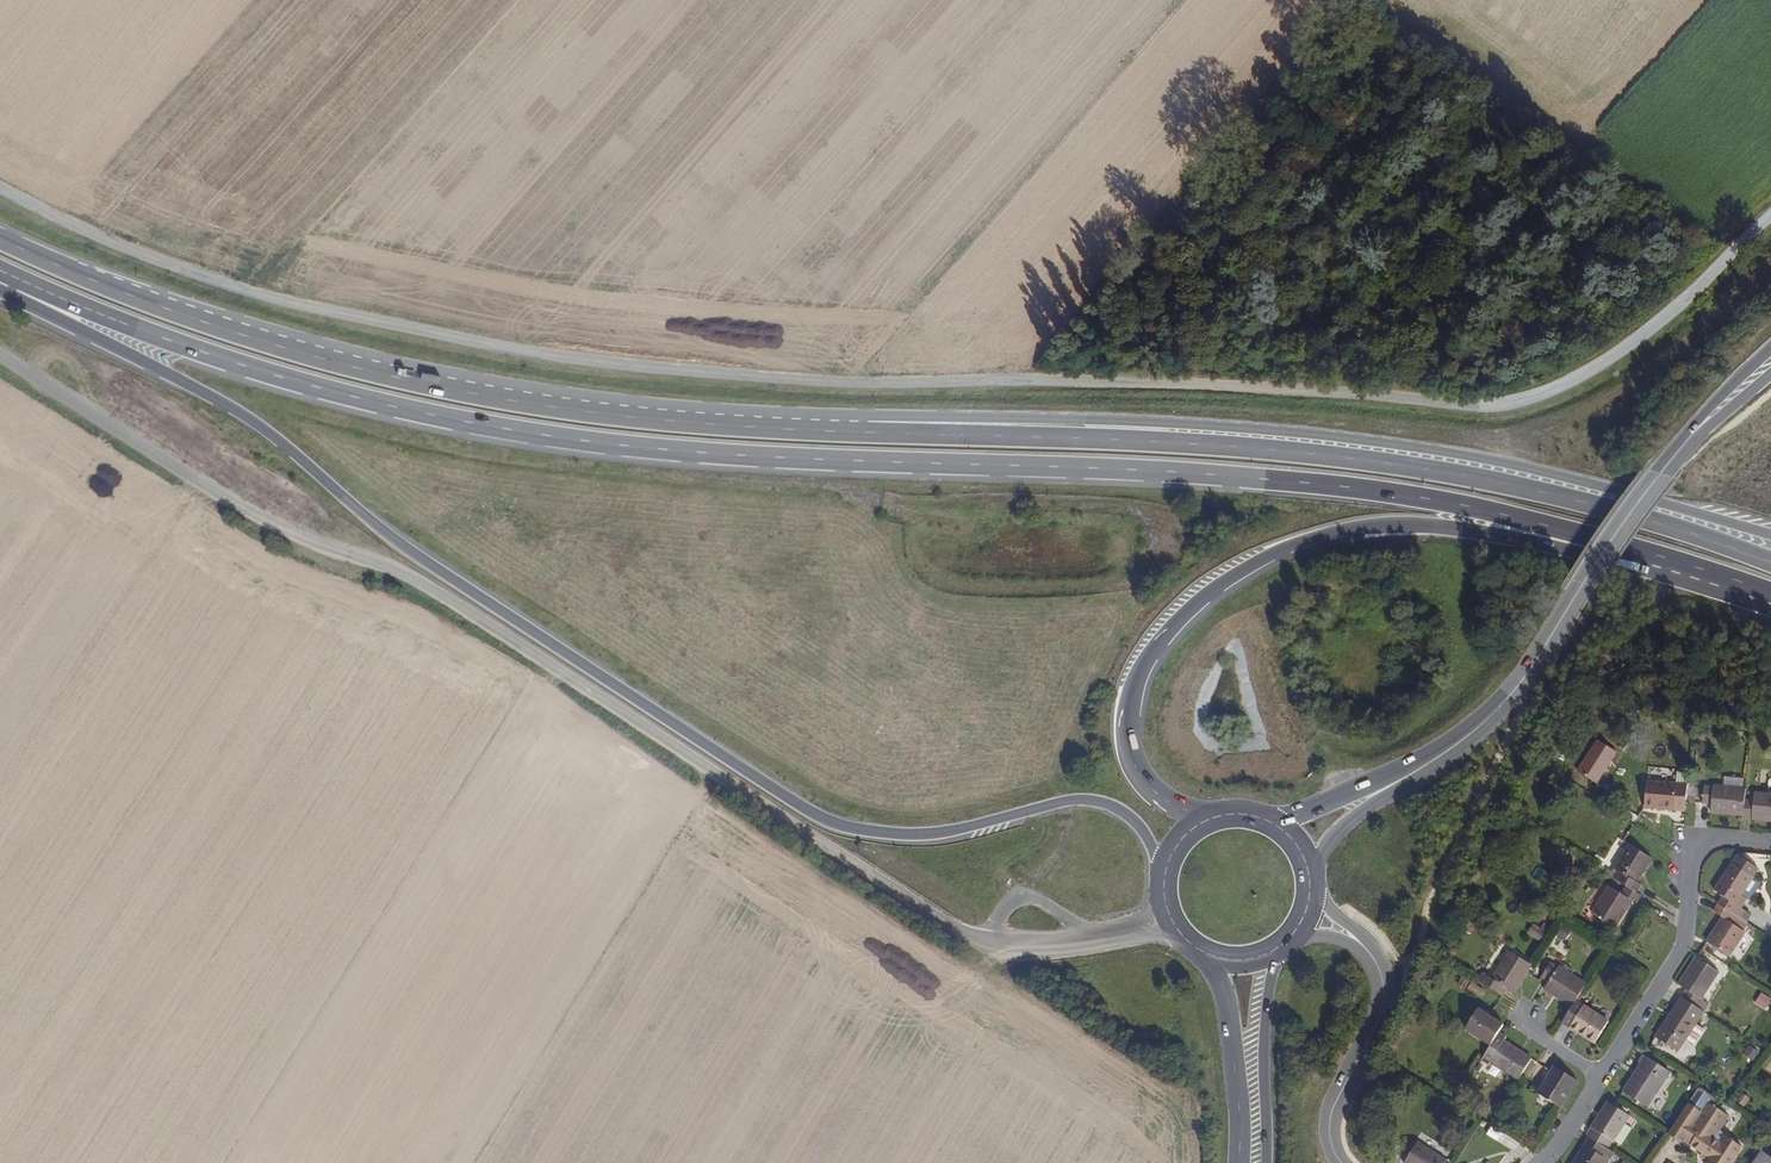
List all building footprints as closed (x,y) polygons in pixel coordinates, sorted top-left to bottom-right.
[(1641,813),(1681,816),(1684,788),(1644,785),(1641,813)] [(1703,804),(1703,812),(1743,815),(1744,800),(1745,790),(1702,787),(1699,804),(1703,804)] [(1770,825),(1770,795),(1753,794),(1753,800),(1744,800),(1743,815),(1742,822),(1770,825)] [(1638,882),(1650,858),(1629,844),(1615,870),(1621,871),(1615,880),(1623,884),(1637,892),(1643,884),(1638,882)] [(1718,907),(1714,913),(1736,927),(1748,908),(1739,902),(1746,891),(1725,878),(1710,902),(1718,907)] [(1599,906),(1622,917),(1630,900),(1639,906),(1644,895),(1637,892),(1623,884),(1619,891),(1609,886),(1599,906)] [(1721,929),(1709,947),(1729,961),(1743,942),(1735,937),(1740,930),(1736,927),(1714,913),(1709,920),(1721,929)] [(1514,991),(1529,965),(1507,953),(1493,978),(1484,973),(1479,983),(1502,996),(1506,987),(1514,991)] [(1687,993),(1684,999),(1699,1009),(1704,1002),(1701,998),(1715,975),(1696,962),(1680,988),(1687,993)] [(1550,984),(1546,992),(1572,1008),(1575,1002),(1585,987),(1569,977),(1573,971),(1563,965),(1559,971),(1551,966),(1543,980),(1550,984)] [(1756,1002),(1765,1009),(1770,1000),(1770,999),(1762,993),(1756,1002)] [(1659,1037),(1656,1041),(1677,1054),(1703,1011),(1699,1009),(1684,999),(1674,1016),(1668,1012),(1655,1034),(1659,1037)] [(1600,1049),(1615,1026),(1575,1002),(1572,1008),(1562,1025),(1600,1049)] [(1502,1024),(1479,1011),(1466,1033),(1489,1046),(1497,1034),(1502,1024)] [(1507,1039),(1497,1034),(1488,1050),(1499,1056),(1493,1067),(1520,1082),(1532,1059),(1505,1044),(1507,1039)] [(1645,1067),(1628,1092),(1650,1107),(1672,1074),(1646,1056),(1641,1064),(1645,1067)] [(1578,1080),(1555,1066),(1537,1095),(1560,1109),(1578,1080)] [(1701,1152),(1698,1156),(1708,1162),(1730,1162),(1743,1143),(1721,1128),(1731,1113),(1709,1098),(1703,1108),(1689,1099),(1668,1131),(1701,1152)] [(1613,1100),(1590,1132),(1612,1147),(1634,1115),(1613,1100)] [(1578,1162),(1610,1162),(1617,1151),(1612,1147),(1594,1137),(1578,1162)] [(1419,1144),(1408,1162),(1450,1162),(1419,1144)] [(1760,1152),(1752,1162),(1770,1162),(1770,1160),(1760,1152)]
